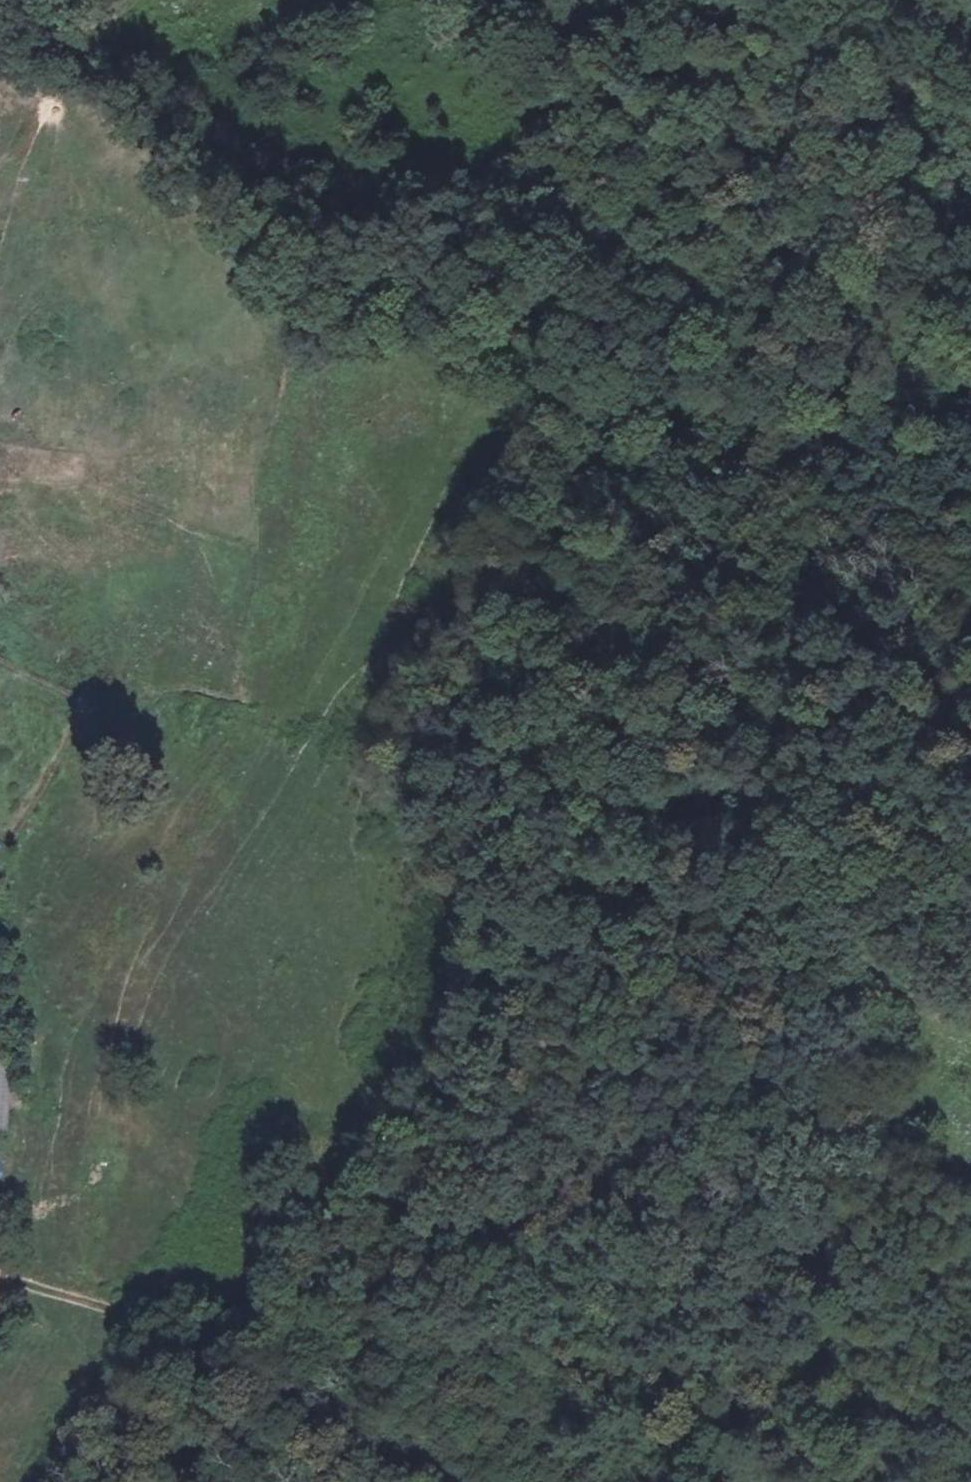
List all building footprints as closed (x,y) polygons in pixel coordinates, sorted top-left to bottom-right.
[(10,1134),(12,1068),(0,1066),(0,1134),(10,1134)]
